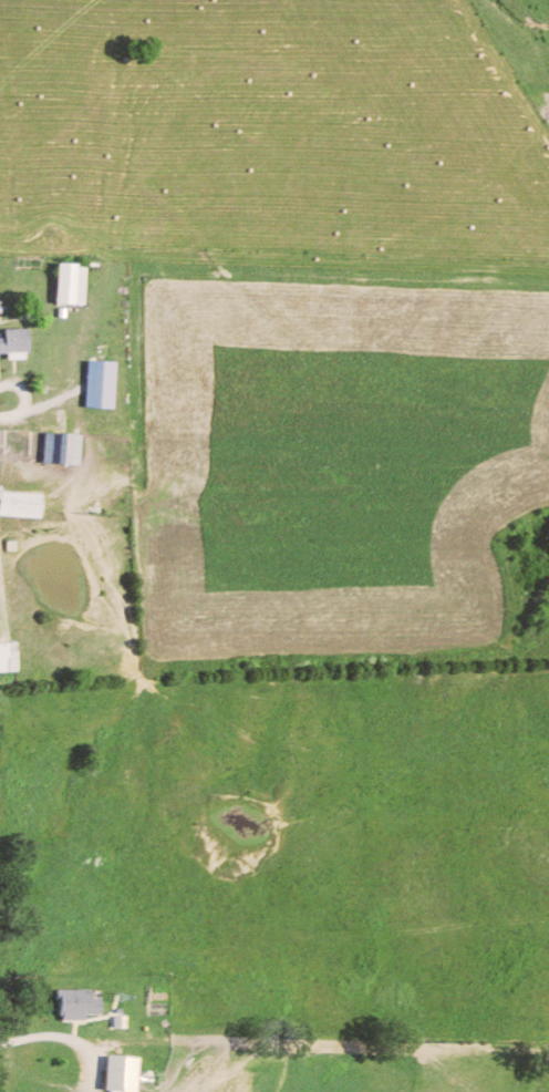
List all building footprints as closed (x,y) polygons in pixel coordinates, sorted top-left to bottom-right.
[(60,302),(88,303),(89,262),(62,261),(60,302)] [(7,328),(7,336),(0,336),(0,352),(11,352),(12,358),(32,358),(31,327),(7,328)] [(120,361),(92,360),(90,406),(119,407),(120,361)] [(49,462),(84,463),(85,432),(49,432),(49,462)] [(3,497),(3,514),(46,516),(47,492),(4,490),(5,484),(0,484),(0,497),(3,497)] [(0,641),(0,671),(23,670),(22,641),(0,641)] [(90,1018),(89,1013),(103,1013),(102,988),(63,989),(64,1019),(90,1018)] [(110,1090),(141,1090),(141,1055),(111,1055),(110,1090)]
